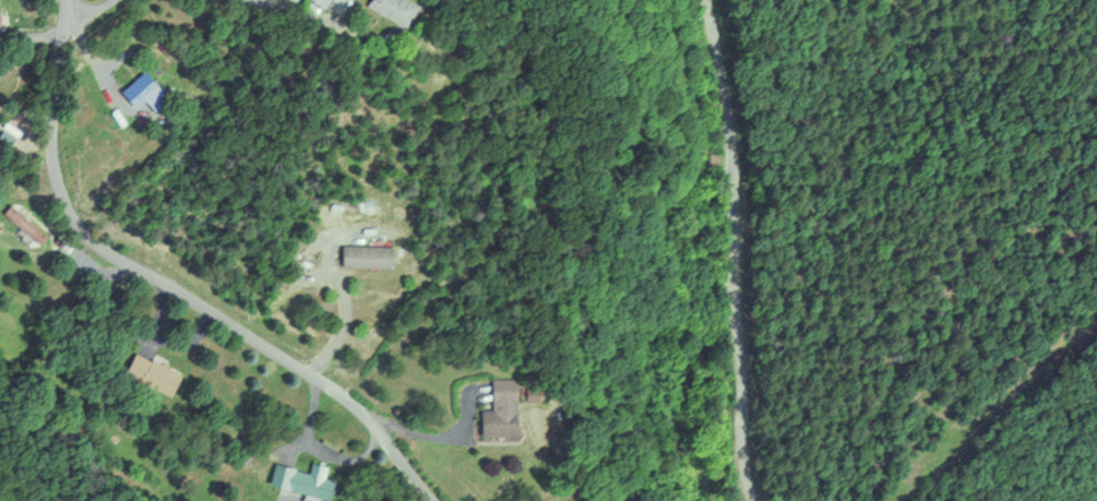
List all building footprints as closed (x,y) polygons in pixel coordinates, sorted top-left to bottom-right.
[(410,0),(366,0),(363,6),(405,27),(417,3),(410,0)] [(166,98),(140,71),(117,92),(132,108),(142,100),(152,111),(166,98)] [(6,204),(0,212),(0,215),(37,244),(45,234),(6,204)] [(338,266),(391,266),(391,245),(338,245),(338,266)] [(178,377),(135,350),(123,368),(166,395),(178,377)] [(512,379),(490,379),(490,411),(477,411),(477,435),(512,435),(512,379)] [(265,484),(326,500),(331,480),(322,477),(325,466),(309,462),(306,472),(271,463),(265,484)]
